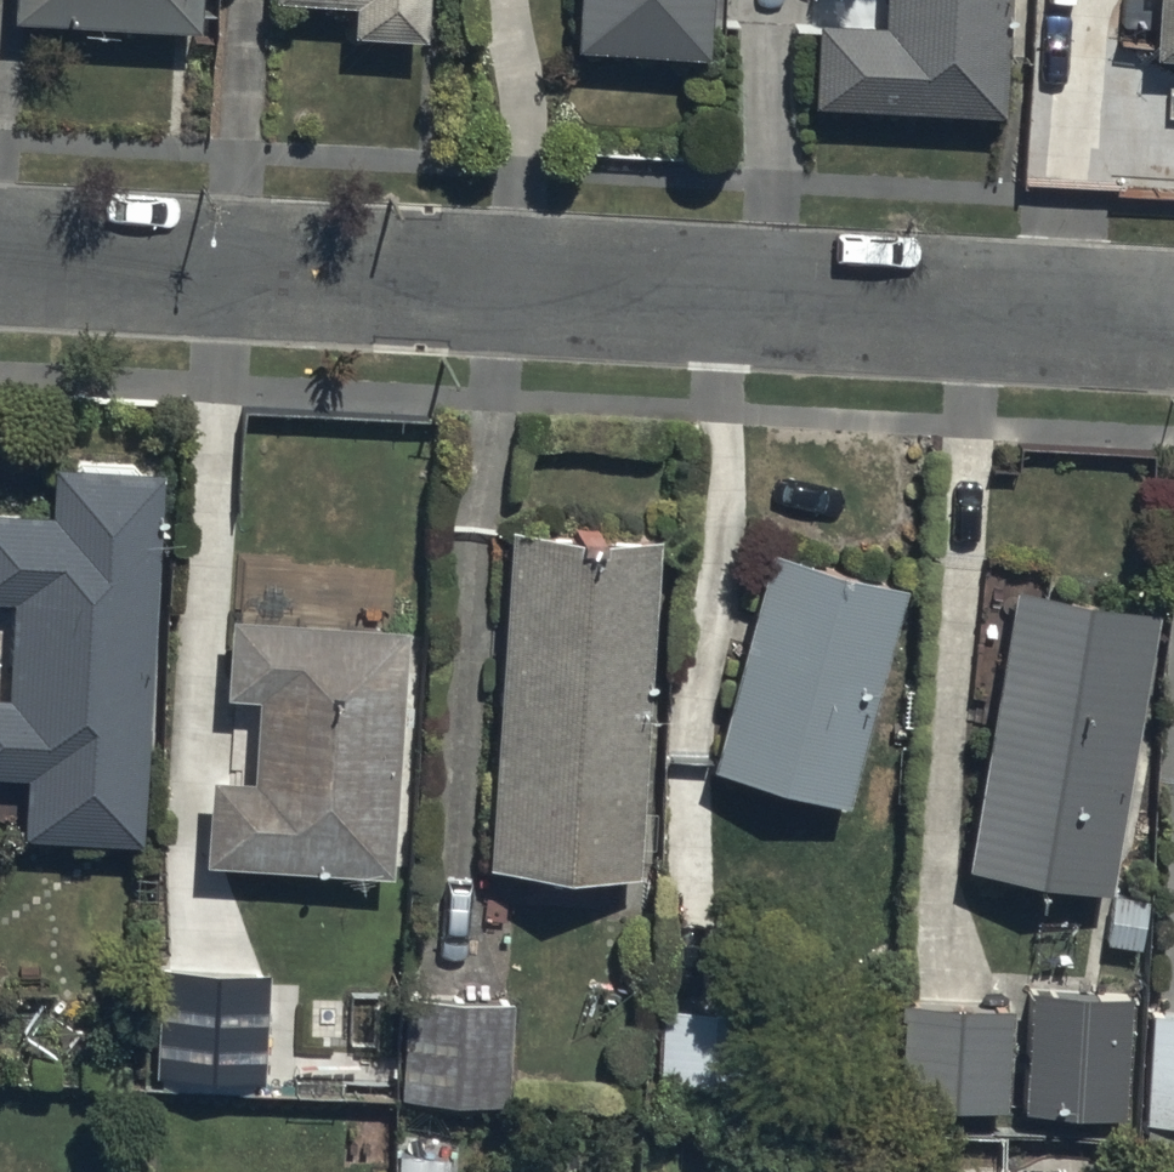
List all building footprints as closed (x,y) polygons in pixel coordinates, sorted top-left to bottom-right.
[(190,13),(190,0),(47,0),(190,13)] [(700,40),(702,0),(572,0),(570,32),(700,40)] [(997,95),(1002,0),(880,0),(880,8),(813,4),(808,87),(997,95)] [(1158,75),(1173,76),(1173,0),(1164,0),(1158,75)] [(149,451),(8,446),(0,665),(0,827),(135,832),(149,451)] [(644,513),(498,505),(479,850),(625,858),(644,513)] [(762,539),(705,745),(847,784),(904,578),(762,539)] [(1008,568),(951,849),(1099,871),(1154,597),(1008,568)] [(403,611),(221,595),(200,853),(381,868),(403,611)] [(266,969),(151,964),(147,1071),(261,1076),(266,969)] [(1128,986),(1024,982),(1020,1108),(1124,1111),(1128,986)] [(509,993),(402,987),(396,1095),(504,1100),(509,993)] [(1002,1101),(1007,997),(883,991),(878,1096),(1002,1101)] [(759,1009),(659,1004),(654,1099),(755,1103),(759,1009)] [(1145,1006),(1140,1115),(1173,1117),(1173,1007),(1145,1006)] [(393,1147),(390,1171),(444,1171),(446,1152),(393,1147)]
